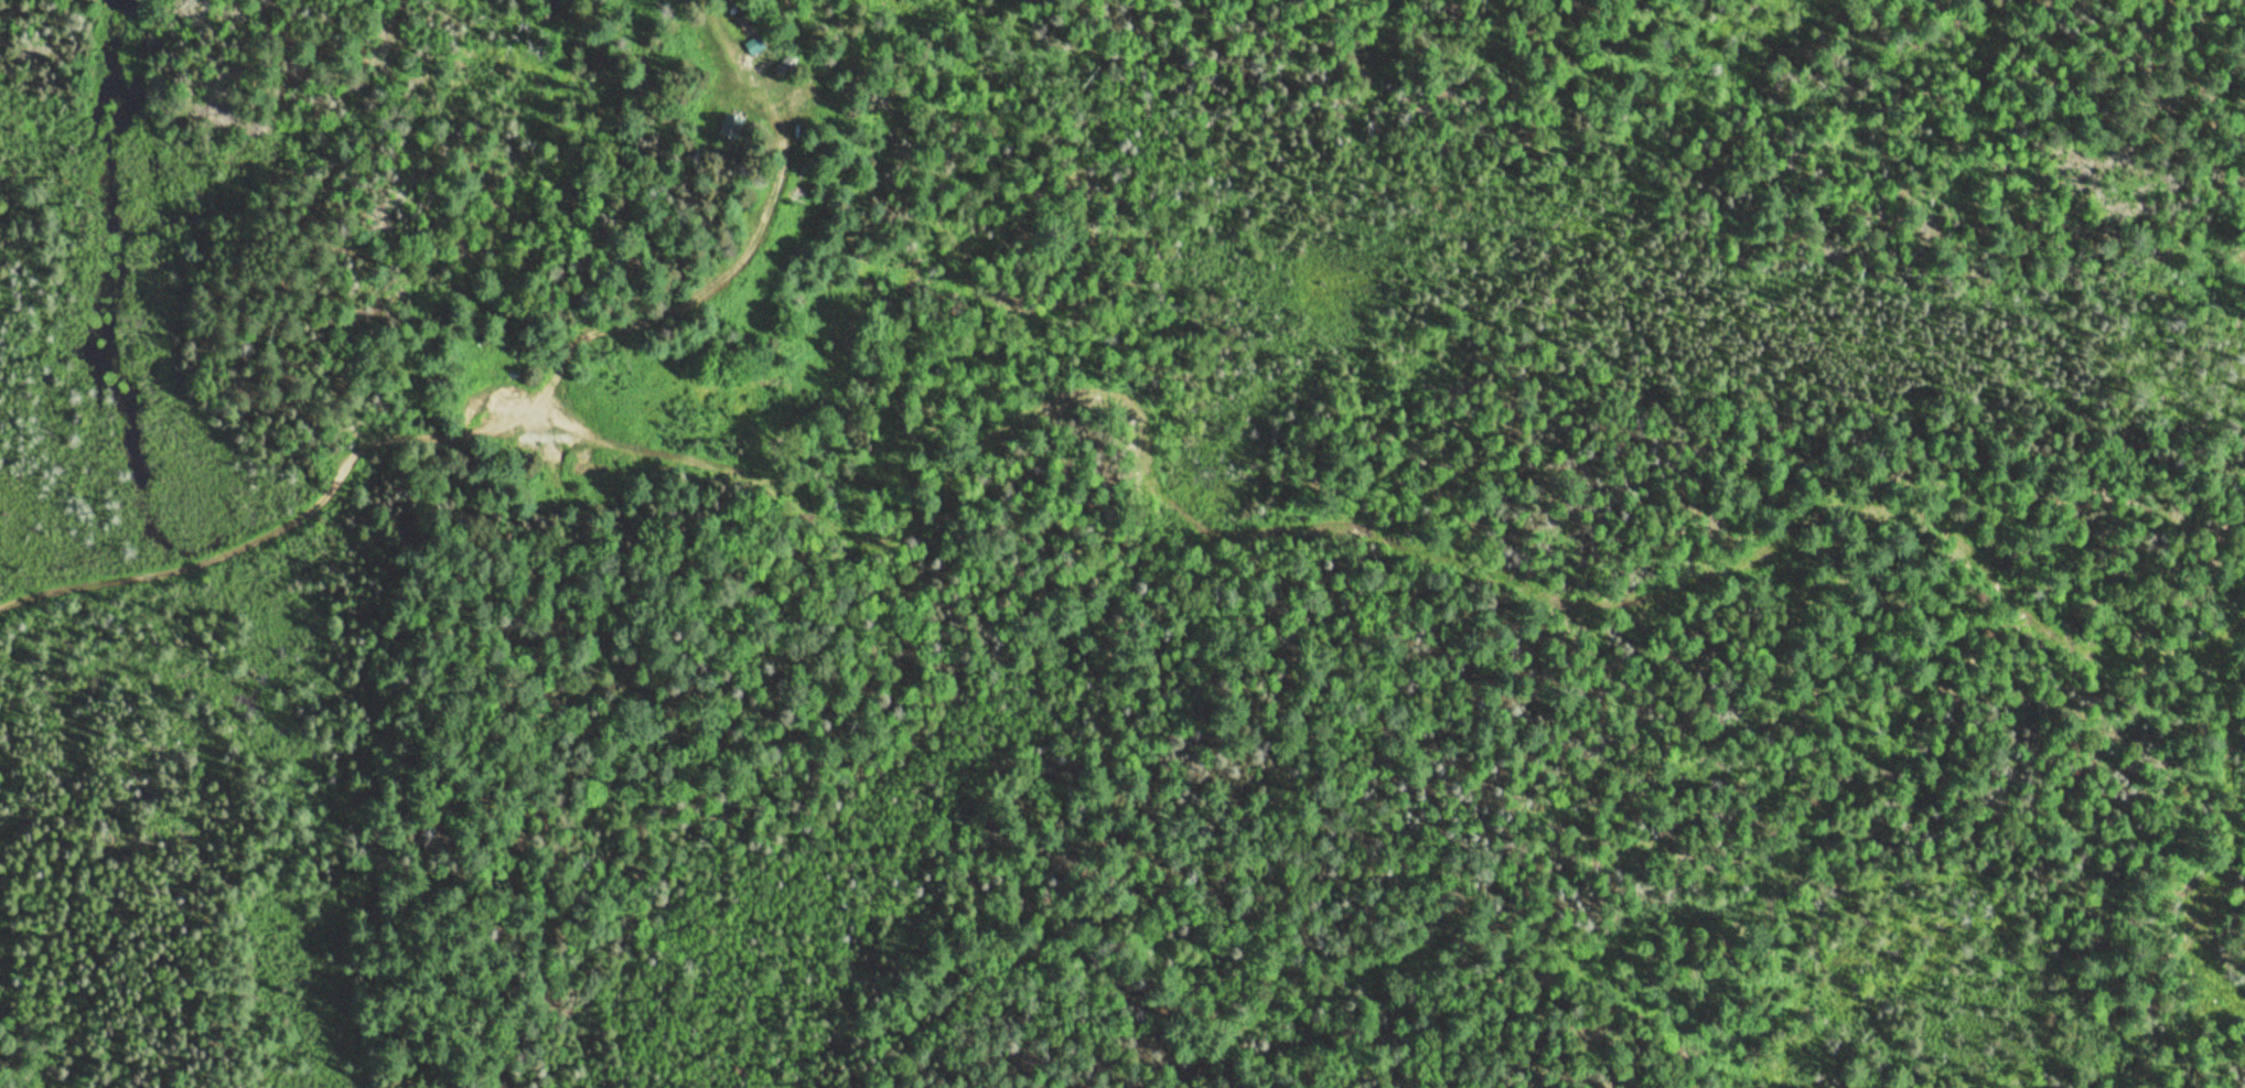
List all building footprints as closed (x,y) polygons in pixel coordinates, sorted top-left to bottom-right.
[(793,63),(787,57),(778,65),(785,72),(793,63)] [(742,137),(746,114),(727,111),(723,133),(742,137)]
